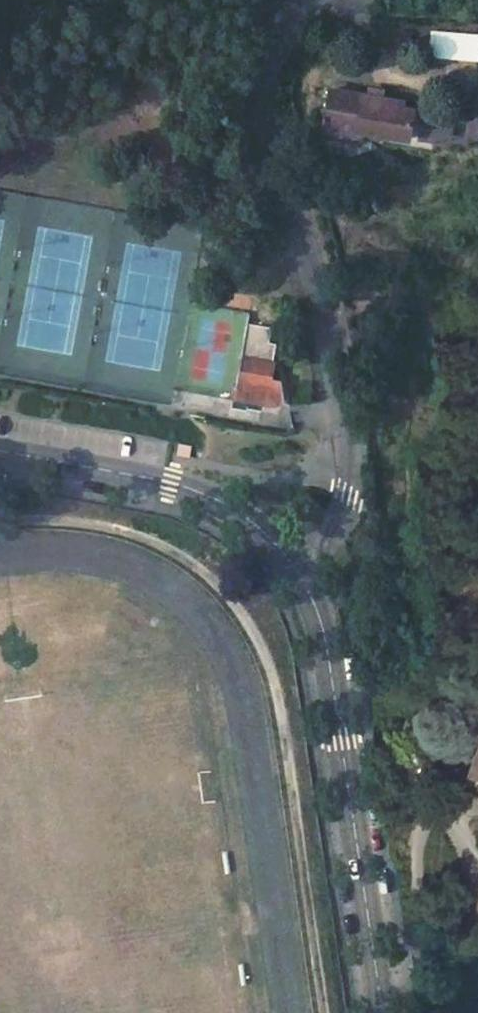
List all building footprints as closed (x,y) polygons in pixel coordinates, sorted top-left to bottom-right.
[(477,60),(477,31),(431,31),(431,60),(477,60)] [(406,105),(332,105),(331,105),(331,154),(372,155),(372,141),(415,142),(415,112),(406,112),(406,105)] [(468,142),(477,143),(477,122),(470,121),(468,142)] [(273,322),(248,317),(243,344),(233,395),(274,403),(275,399),(284,401),(280,380),(270,378),(273,361),(266,359),(258,357),(260,347),(268,349),(273,322)] [(266,359),(268,349),(260,347),(258,357),(266,359)] [(197,449),(178,445),(177,455),(196,458),(197,449)]
